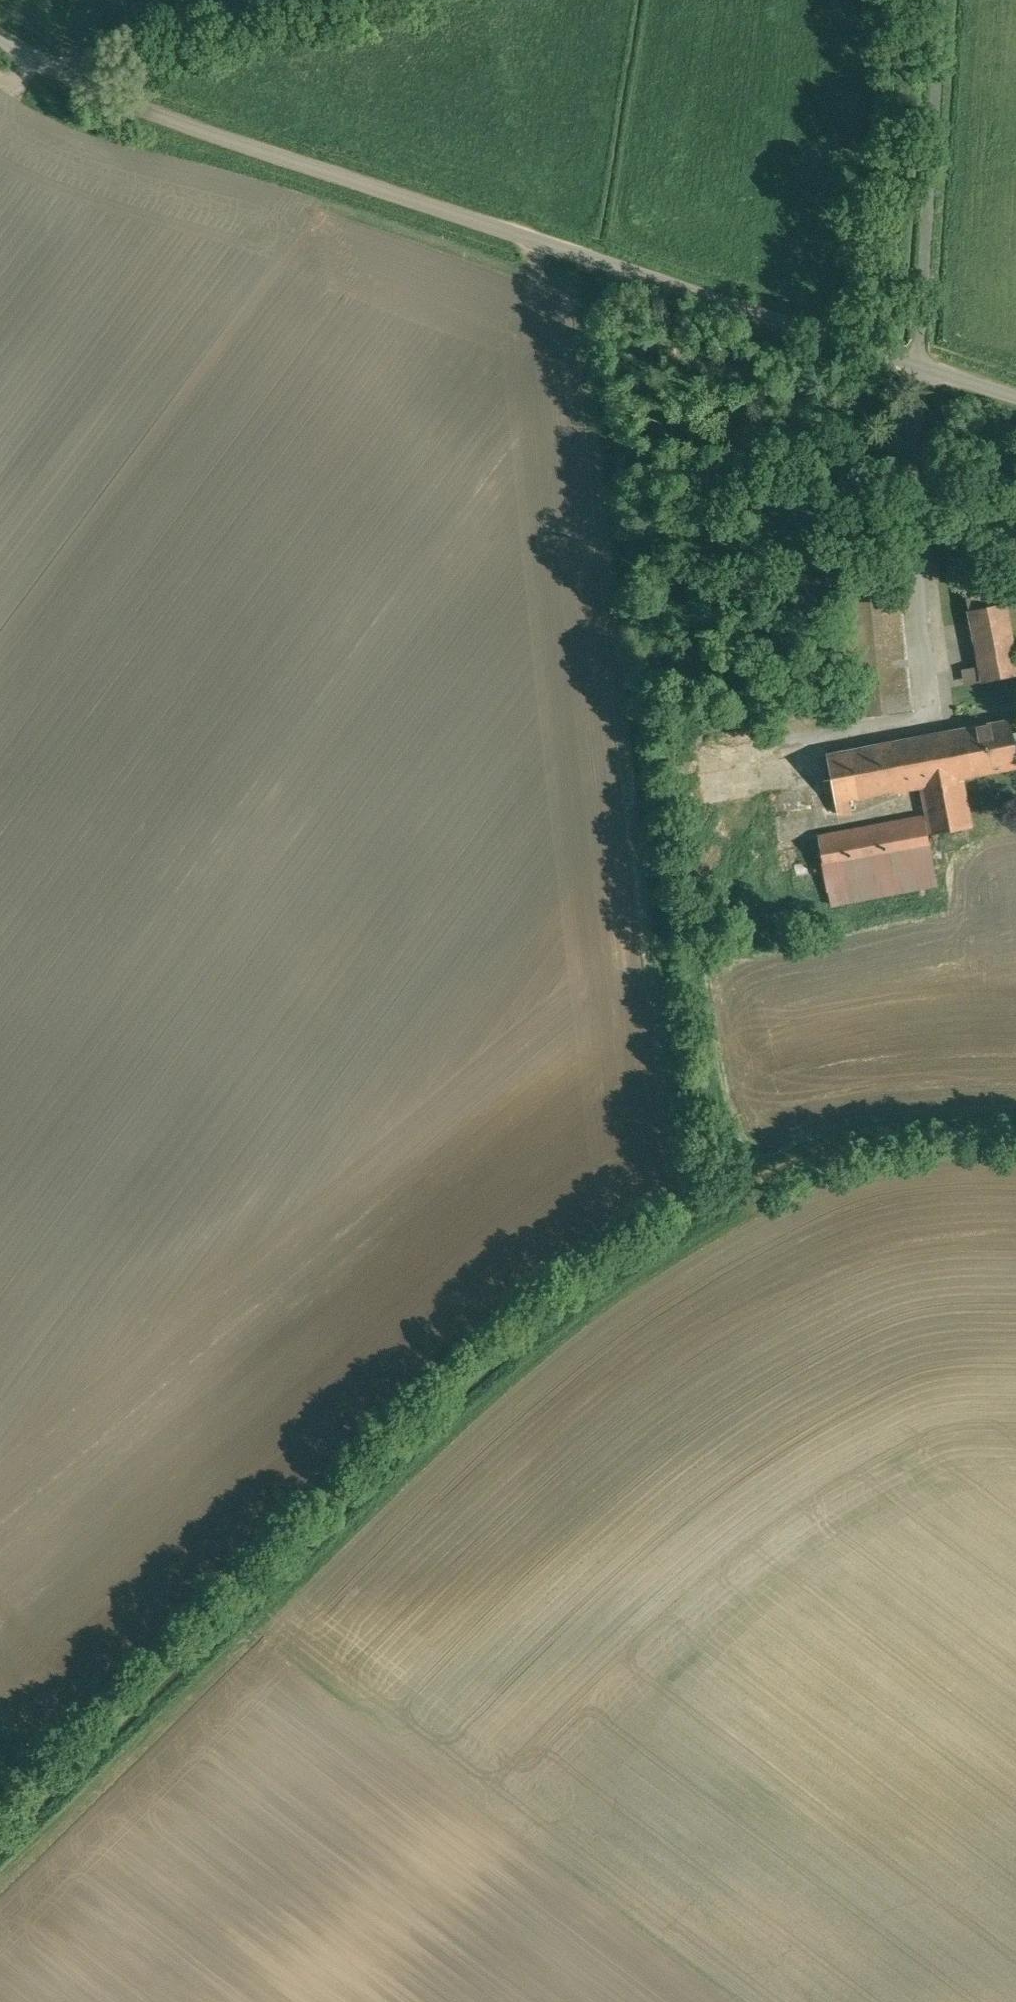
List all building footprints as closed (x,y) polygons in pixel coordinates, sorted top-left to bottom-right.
[(962,581),(980,682),(1015,676),(1015,653),(1002,574),(962,581)] [(849,715),(913,708),(899,576),(835,583),(849,715)] [(826,755),(837,817),(854,814),(852,804),(924,792),(933,837),(975,830),(966,782),(1015,774),(1015,744),(1012,722),(826,755)] [(926,817),(819,837),(833,910),(939,890),(926,817)]
